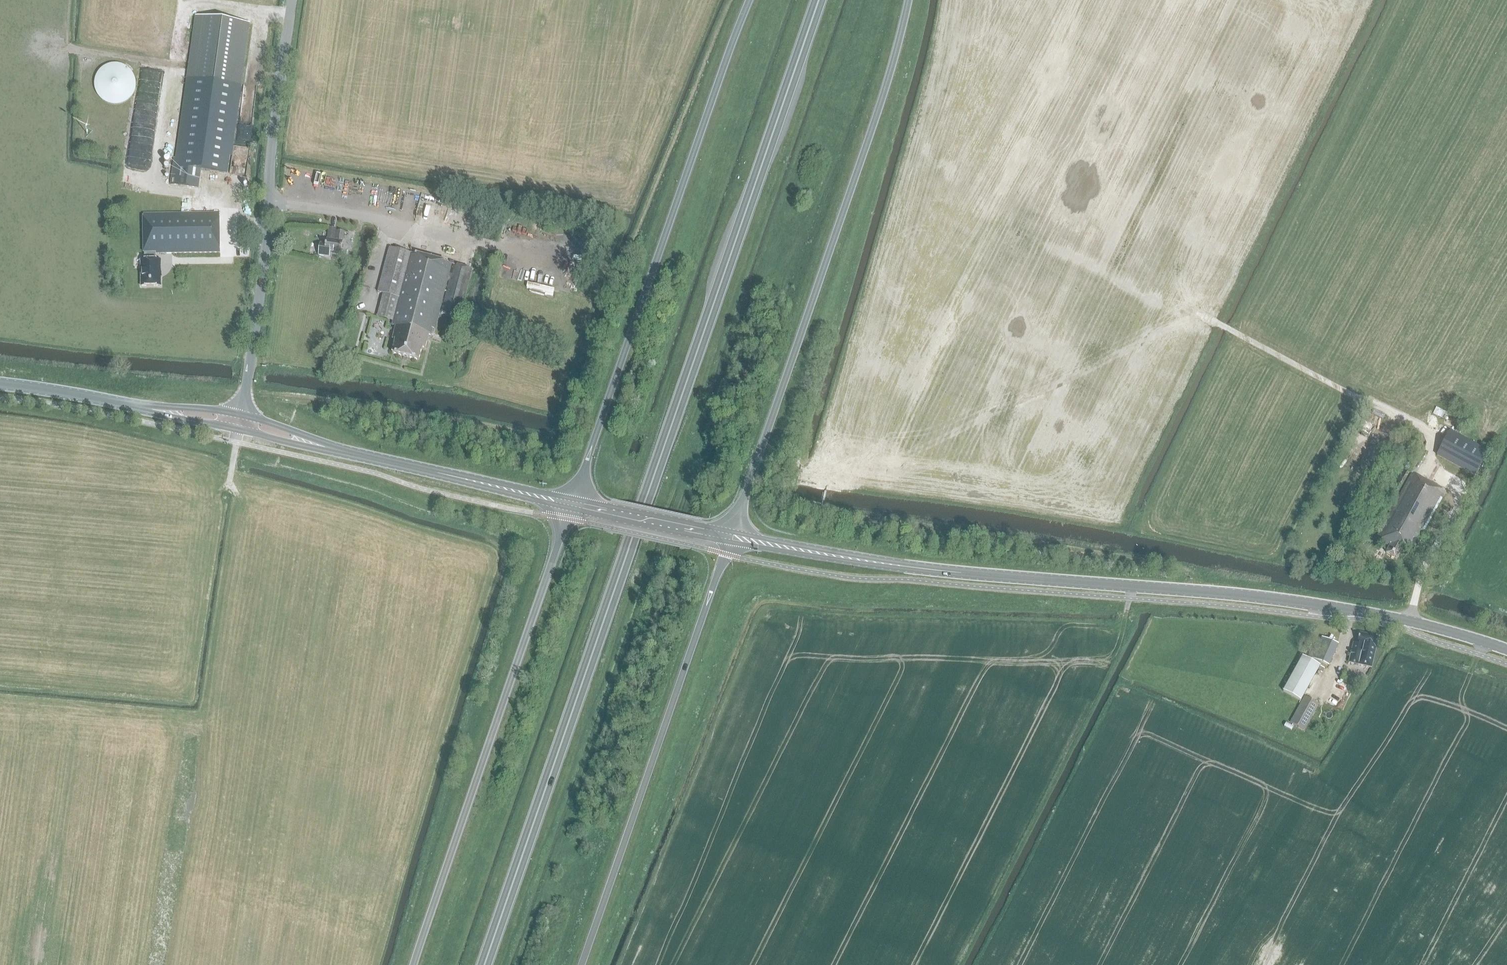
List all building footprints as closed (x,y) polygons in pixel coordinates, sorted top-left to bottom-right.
[(249,24),(195,16),(187,78),(189,78),(174,184),(199,188),(201,169),(226,173),(238,85),(241,86),(249,24)] [(109,104),(115,105),(121,104),(126,101),(130,97),(133,93),(135,87),(135,81),(133,75),(130,71),(126,67),(121,64),(115,63),(109,64),(104,67),(99,71),(96,75),(94,81),(94,87),(96,93),(99,97),(104,101),(109,104)] [(220,253),(219,213),(143,214),(143,252),(144,252),(144,261),(141,261),(141,287),(160,286),(160,260),(155,260),(155,254),(220,253)] [(345,233),(337,232),(336,241),(327,240),(326,245),(320,244),(318,255),(329,257),(330,254),(341,256),(345,233)] [(472,271),(390,249),(378,293),(384,294),(378,318),(394,322),(393,327),(396,327),(392,342),(395,342),(391,355),(418,362),(421,350),(424,350),(427,338),(432,339),(439,313),(459,319),(472,271)] [(1438,406),(1435,413),(1446,419),(1449,412),(1438,406)] [(1488,451),(1450,430),(1437,455),(1475,476),(1488,451)] [(1399,558),(1406,546),(1412,549),(1420,535),(1422,536),(1445,494),(1411,476),(1377,536),(1392,545),(1388,552),(1399,558)] [(1386,566),(1380,563),(1377,570),(1383,573),(1386,566)] [(1355,643),(1350,663),(1372,668),(1379,638),(1360,633),(1358,644),(1355,643)] [(1339,645),(1321,637),(1319,644),(1314,642),(1307,659),(1310,661),(1311,659),(1329,667),(1339,645)] [(1307,659),(1302,656),(1283,692),(1301,702),(1320,666),(1307,659)] [(1310,700),(1305,697),(1291,722),(1306,730),(1319,704),(1310,700)]
